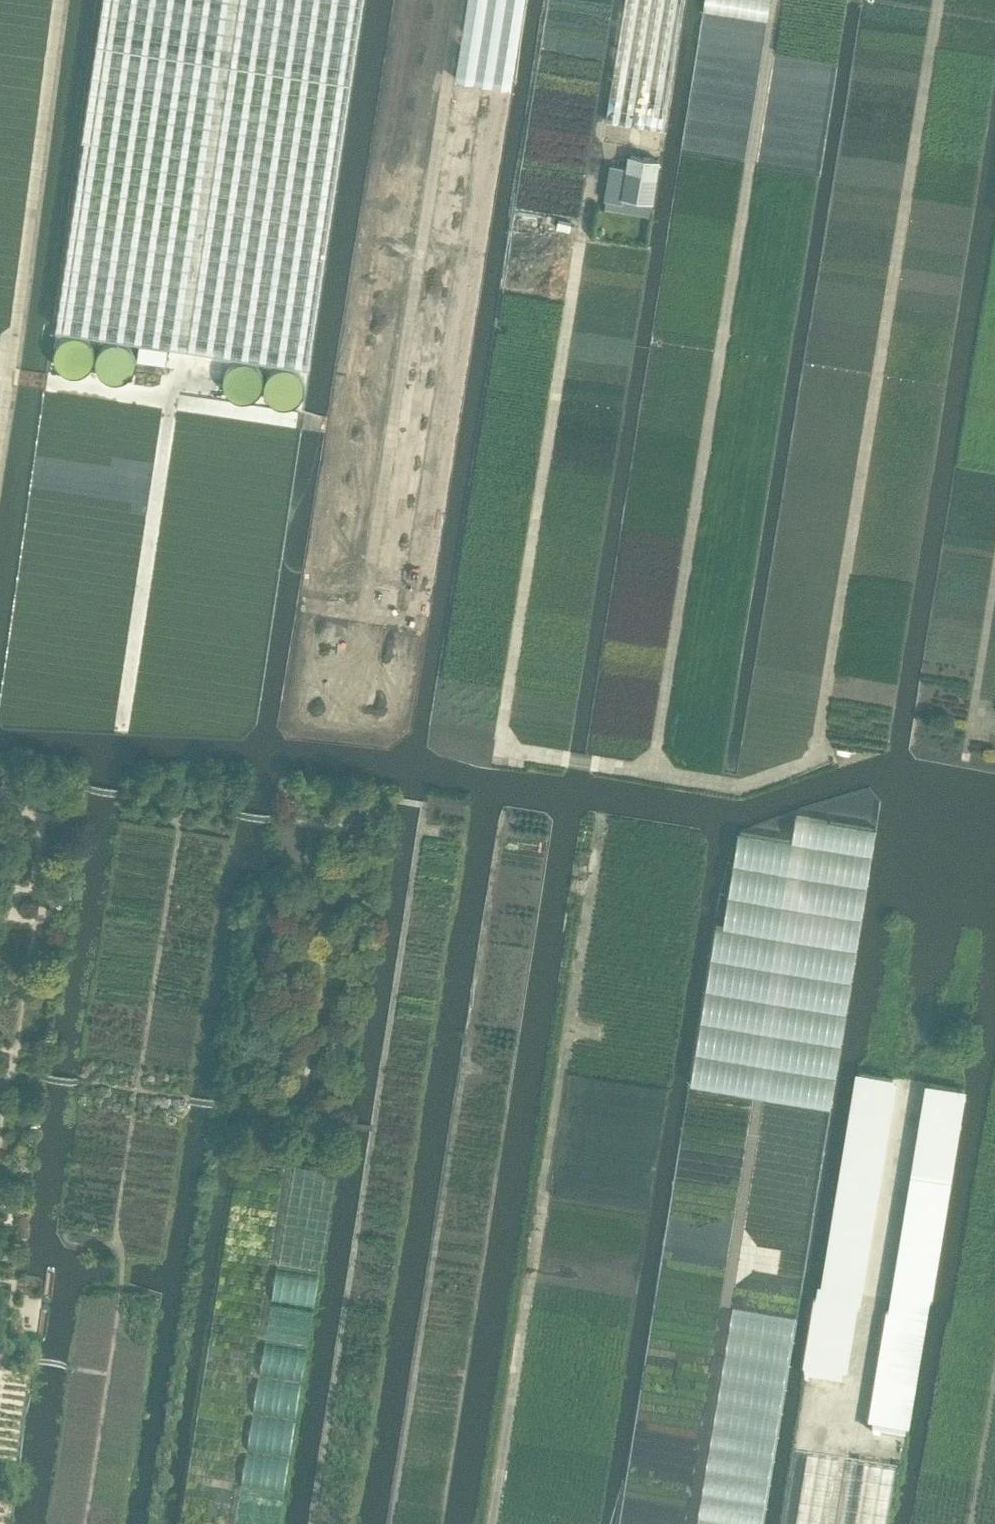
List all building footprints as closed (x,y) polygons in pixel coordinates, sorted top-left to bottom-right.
[(57,328),(308,366),(363,0),(105,0),(57,328)] [(455,78),(457,78),(511,86),(525,0),(467,0),(455,78)] [(606,120),(663,129),(683,0),(625,0),(606,120)] [(703,11),(767,21),(770,0),(705,0),(703,11)] [(139,343),(136,360),(137,360),(163,364),(166,364),(168,347),(154,345),(139,343)] [(821,1289),(806,1374),(845,1381),(896,1078),(860,1072),(824,1289),(821,1289)] [(926,1102),(872,1432),(905,1437),(959,1107),(926,1102)] [(897,1475),(807,1461),(797,1523),(889,1523),(897,1475)]
